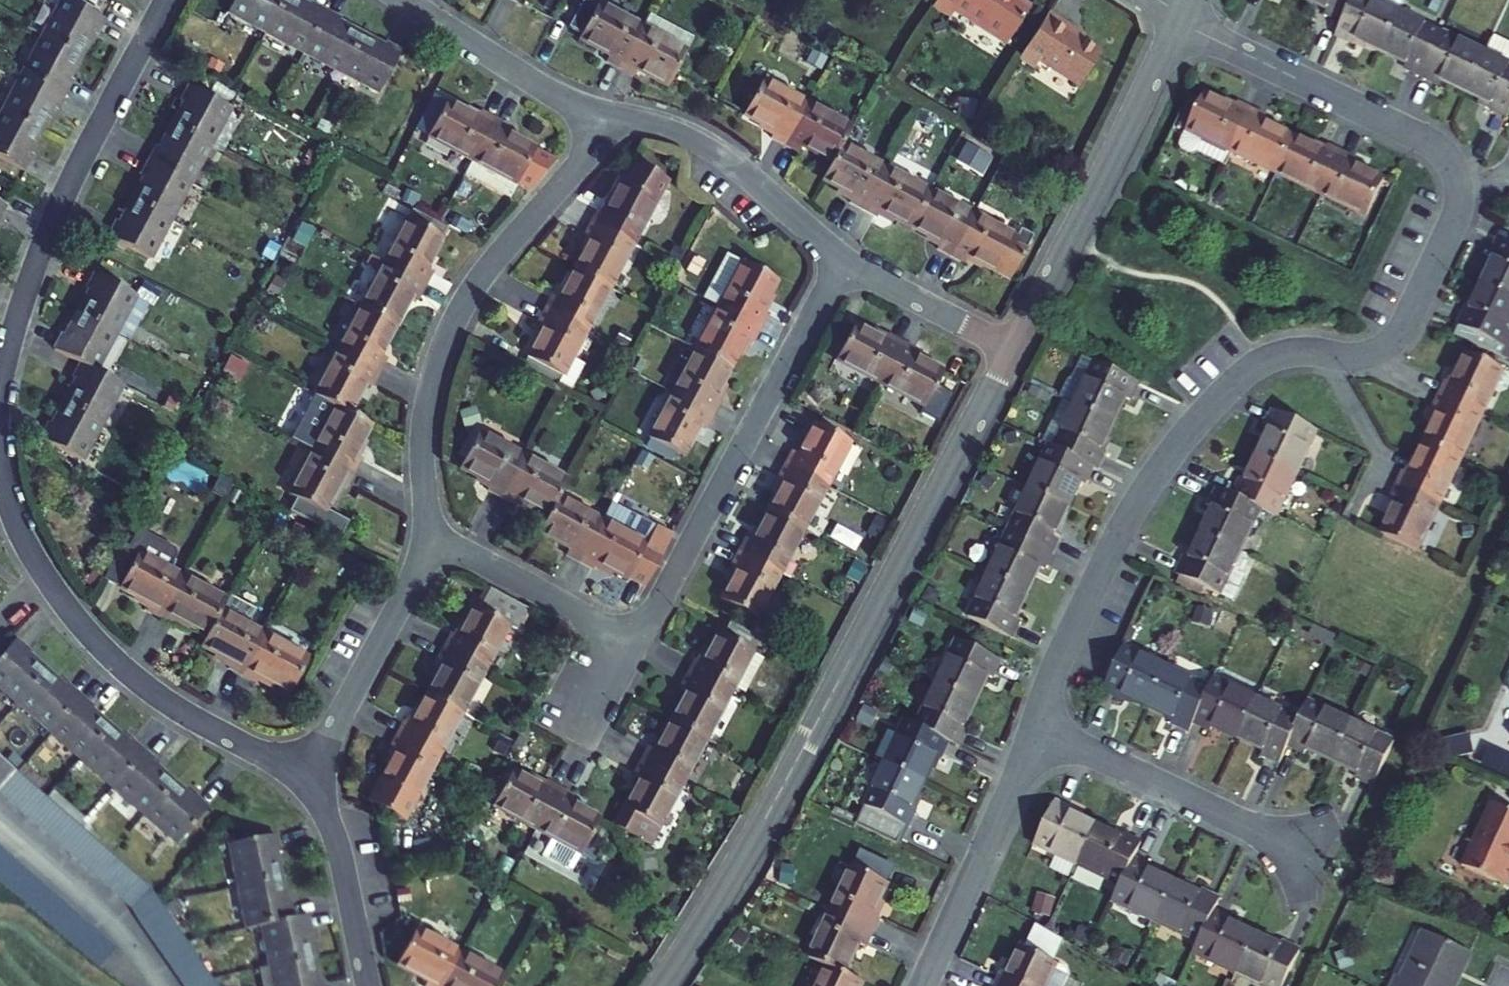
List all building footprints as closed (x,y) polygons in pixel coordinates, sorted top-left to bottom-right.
[(0,117),(0,158),(23,171),(32,155),(28,153),(52,108),(56,110),(72,80),(68,78),(92,34),(96,36),(104,20),(66,0),(62,0),(0,117)] [(228,12),(379,92),(401,52),(385,43),(383,47),(338,23),(340,20),(310,4),(308,7),(295,0),(234,0),(228,12)] [(642,28),(598,4),(600,0),(582,0),(568,27),(581,33),(578,38),(609,55),(606,60),(620,68),(642,28)] [(933,6),(949,17),(954,11),(1006,44),(1029,7),(1019,0),(937,0),(933,6)] [(1327,9),(1325,13),(1342,22),(1353,0),(1307,0),(1327,9)] [(1336,35),(1353,43),(1355,40),(1381,52),(1399,13),(1406,0),(1353,0),(1342,22),(1336,35)] [(1034,68),(1039,61),(1078,86),(1100,52),(1081,40),(1083,36),(1047,13),(1019,58),(1034,68)] [(1399,13),(1381,52),(1406,64),(1404,68),(1422,76),(1442,33),(1399,13)] [(634,75),(637,69),(668,86),(693,38),(649,14),(642,28),(620,68),(634,75)] [(1442,33),(1422,76),(1439,84),(1441,81),(1466,93),(1485,54),(1442,33)] [(1466,93),(1491,105),(1489,108),(1507,117),(1508,114),(1508,46),(1492,38),(1485,54),(1466,93)] [(743,115),(773,131),(770,137),(784,144),(806,103),(761,80),(743,115)] [(117,220),(109,236),(149,258),(229,107),(189,85),(180,101),(184,103),(160,148),(157,146),(141,176),(145,178),(121,222),(117,220)] [(1198,152),(1225,165),(1231,152),(1251,110),(1237,104),(1234,110),(1202,95),(1179,144),(1182,150),(1192,154),(1198,152)] [(479,112),(476,118),(445,102),(427,137),(472,161),(493,119),(479,112)] [(806,103),(784,144),(798,152),(801,145),(831,162),(840,145),(850,127),(806,103)] [(936,129),(939,114),(912,108),(909,123),(936,129)] [(1266,117),(1251,110),(1231,152),(1277,174),(1293,138),(1263,123),(1266,117)] [(472,161),(465,173),(510,196),(534,150),(504,133),(507,127),(493,119),(472,161)] [(1325,153),(1293,138),(1277,174),(1322,195),(1341,153),(1327,147),(1325,153)] [(968,141),(959,162),(986,173),(995,152),(968,141)] [(822,180),(853,196),(849,202),(863,209),(885,168),(840,145),(831,162),(822,180)] [(1384,181),(1353,166),(1355,159),(1341,153),(1322,195),(1367,216),(1384,181)] [(597,209),(590,222),(631,244),(666,179),(631,161),(604,211),(597,209)] [(929,192),(885,168),(863,209),(877,217),(880,211),(910,227),(929,192)] [(937,249),(950,256),(973,215),(929,192),(910,227),(940,242),(937,249)] [(412,210),(384,263),(425,285),(432,271),(426,267),(443,236),(441,235),(445,227),(412,210)] [(1016,238),(973,215),(950,256),(965,263),(968,257),(1009,279),(1036,229),(1024,223),(1016,238)] [(589,240),(573,269),(608,288),(631,244),(590,222),(583,236),(589,240)] [(1481,284),(1508,297),(1508,244),(1497,239),(1489,256),(1493,258),(1481,284)] [(704,298),(718,306),(759,328),(766,314),(760,310),(776,280),(727,254),(704,298)] [(361,307),(395,325),(411,295),(417,299),(425,285),(384,263),(361,307)] [(544,310),(585,332),(608,288),(573,269),(558,299),(551,296),(544,310)] [(41,439),(81,461),(121,385),(95,370),(135,295),(95,273),(87,289),(90,291),(67,336),(63,334),(55,349),(81,363),(73,378),(77,380),(53,425),(49,423),(41,439)] [(1464,307),(1456,325),(1459,326),(1454,335),(1508,361),(1508,297),(1481,284),(1469,309),(1464,307)] [(751,341),(759,328),(718,306),(695,350),(729,368),(745,338),(751,341)] [(385,358),(379,354),(395,325),(361,307),(337,350),(378,371),(385,358)] [(543,327),(522,367),(569,391),(582,364),(571,358),(585,332),(544,310),(536,324),(543,327)] [(835,360),(880,383),(901,342),(887,335),(884,341),(854,325),(835,360)] [(880,383),(924,407),(942,373),(943,372),(912,356),(915,350),(901,342),(880,383)] [(337,350),(314,394),(336,406),(349,413),(366,382),(371,385),(378,371),(337,350)] [(713,398),(729,368),(695,350),(671,393),(712,415),(720,401),(713,398)] [(1440,395),(1481,415),(1503,369),(1467,353),(1453,384),(1446,381),(1440,395)] [(1060,398),(1064,400),(1114,424),(1125,399),(1129,401),(1138,383),(1083,357),(1074,377),(1068,382),(1060,398)] [(942,373),(924,407),(920,414),(937,423),(959,382),(942,373)] [(671,393),(647,438),(682,456),(699,426),(705,429),(712,415),(671,393)] [(1424,443),(1461,460),(1481,415),(1440,395),(1433,410),(1439,412),(1424,443)] [(1114,424),(1064,400),(1044,443),(1050,446),(1092,467),(1098,469),(1105,451),(1101,449),(1114,424)] [(361,458),(354,454),(371,424),(349,413),(336,406),(312,449),(353,472),(361,458)] [(1257,455),(1296,474),(1317,430),(1274,410),(1265,428),(1269,430),(1257,455)] [(792,450),(785,464),(826,486),(849,441),(814,423),(798,453),(792,450)] [(501,498),(522,457),(478,434),(459,468),(490,485),(487,491),(501,498)] [(1397,485),(1439,505),(1461,460),(1424,443),(1410,474),(1404,471),(1397,485)] [(1092,467),(1050,446),(1029,489),(1069,508),(1081,482),(1085,484),(1092,467)] [(353,472),(312,449),(289,494),(296,498),(289,511),(340,538),(348,521),(326,509),(340,482),(346,485),(353,472)] [(1296,474),(1257,455),(1245,480),(1241,479),(1233,496),(1261,509),(1276,516),(1296,474)] [(515,505),(518,499),(548,515),(557,498),(566,480),(522,457),(501,498),(515,505)] [(777,478),(783,481),(768,511),(802,530),(826,486),(785,464),(777,478)] [(1382,534),(1418,551),(1439,505),(1397,485),(1390,499),(1397,502),(1382,534)] [(1069,508),(1029,489),(1009,532),(1052,552),(1060,535),(1056,533),(1069,508)] [(1233,496),(1218,489),(1209,506),(1213,508),(1201,533),(1240,552),(1261,509),(1233,496)] [(580,562),(601,521),(557,498),(548,515),(539,533),(569,549),(566,555),(580,562)] [(594,569),(597,563),(628,579),(629,577),(645,586),(672,535),(611,503),(601,521),(580,562),(594,569)] [(802,530),(768,511),(752,541),(745,538),(738,551),(779,573),(802,530)] [(103,579),(149,603),(146,610),(160,617),(182,576),(169,568),(177,555),(176,548),(142,530),(136,533),(128,546),(123,543),(103,579)] [(1052,552),(1009,532),(988,574),(1027,593),(1040,567),(1044,569),(1052,552)] [(1240,552),(1201,533),(1189,558),(1185,557),(1177,575),(1234,601),(1245,576),(1232,569),(1240,552)] [(731,566),(736,569),(720,599),(755,618),(779,573),(738,551),(731,566)] [(1027,593),(988,574),(968,617),(1011,638),(1020,619),(1016,618),(1027,593)] [(182,576),(160,617),(174,624),(177,618),(207,634),(226,599),(182,576)] [(242,675),(264,634),(269,624),(250,614),(258,599),(234,586),(227,600),(226,599),(207,634),(201,645),(231,661),(228,668),(242,675)] [(443,647),(485,669),(508,624),(516,629),(527,608),(488,587),(477,607),(474,605),(457,636),(451,633),(443,647)] [(752,652),(760,637),(729,621),(722,634),(717,632),(701,662),(695,659),(688,673),(728,695),(733,686),(744,692),(762,657),(752,652)] [(264,634),(242,675),(255,682),(259,676),(289,692),(308,658),(264,634)] [(195,796),(192,798),(154,765),(157,763),(131,740),(128,743),(90,710),(93,707),(67,684),(64,688),(26,654),(29,651),(16,639),(0,657),(0,687),(178,842),(208,807),(195,796)] [(957,640),(937,684),(976,702),(988,676),(992,678),(1000,660),(957,640)] [(426,694),(461,712),(485,669),(443,647),(436,661),(442,664),(426,694)] [(1103,690),(1121,698),(1123,694),(1148,706),(1167,667),(1123,647),(1103,690)] [(1190,730),(1193,721),(1209,687),(1167,667),(1148,706),(1173,718),(1172,722),(1190,730)] [(705,739),(728,695),(688,673),(680,687),(686,690),(670,720),(705,739)] [(1256,699),(1213,679),(1209,687),(1193,721),(1211,730),(1213,726),(1238,738),(1256,699)] [(937,684),(916,726),(948,741),(960,746),(968,729),(964,727),(976,702),(937,684)] [(397,734),(438,756),(461,712),(426,694),(411,724),(404,720),(397,734)] [(1256,699),(1238,738),(1263,750),(1262,754),(1279,762),(1288,744),(1300,719),(1256,699)] [(1300,719),(1288,744),(1306,752),(1308,749),(1333,761),(1351,721),(1308,701),(1300,719)] [(681,782),(705,739),(670,720),(654,750),(648,746),(641,760),(681,782)] [(916,726),(906,721),(885,764),(924,782),(936,757),(940,758),(948,741),(916,726)] [(1351,721),(1333,761),(1358,773),(1356,776),(1374,785),(1394,742),(1351,721)] [(438,756),(397,734),(389,748),(396,751),(369,802),(403,821),(438,756)] [(1492,753),(1489,771),(1508,775),(1508,756),(1492,753)] [(131,908),(185,985),(218,985),(150,888),(0,755),(0,791),(131,908)] [(648,845),(681,782),(641,760),(633,774),(640,778),(614,826),(648,845)] [(885,764),(856,825),(900,845),(916,809),(913,808),(924,782),(885,764)] [(512,771),(493,806),(537,829),(559,789),(545,781),(542,787),(512,771)] [(559,789),(537,829),(551,837),(542,853),(572,870),(600,819),(569,802),(573,796),(559,789)] [(1057,855),(1078,865),(1096,825),(1071,813),(1073,810),(1055,801),(1035,844),(1057,855)] [(1463,866),(1508,887),(1508,884),(1508,811),(1492,803),(1463,866)] [(1096,825),(1078,865),(1121,885),(1133,858),(1141,842),(1123,834),(1122,837),(1096,825)] [(262,925),(275,985),(322,985),(321,982),(317,983),(306,933),(311,932),(307,915),(292,919),(289,902),(285,903),(275,853),(279,852),(275,834),(230,844),(248,928),(262,925)] [(0,846),(0,881),(99,968),(116,947),(0,846)] [(862,850),(853,867),(888,884),(896,866),(862,850)] [(1078,865),(1057,855),(1050,869),(1071,879),(1078,865)] [(1113,901),(1156,921),(1175,882),(1149,870),(1151,866),(1133,858),(1121,885),(1113,901)] [(852,867),(831,912),(873,932),(880,917),(874,914),(888,884),(853,867),(852,867)] [(1200,894),(1175,882),(1156,921),(1199,942),(1214,910),(1219,899),(1202,890),(1200,894)] [(1230,922),(1231,919),(1214,910),(1199,942),(1193,953),(1236,973),(1255,935),(1230,922)] [(873,932),(831,912),(810,957),(828,966),(845,974),(860,943),(866,946),(873,932)] [(428,981),(425,985),(443,985),(461,953),(415,929),(397,964),(428,981)] [(1401,978),(1397,976),(1392,985),(1455,985),(1471,953),(1424,931),(1401,978)] [(1236,973),(1262,985),(1283,985),(1300,952),(1282,943),(1280,946),(1255,935),(1236,973)] [(995,985),(1064,985),(1069,975),(1066,968),(1021,947),(1007,979),(1000,976),(995,985)] [(504,976),(461,953),(443,985),(499,985),(504,976)] [(818,985),(862,985),(863,983),(845,974),(828,966),(818,985)]
